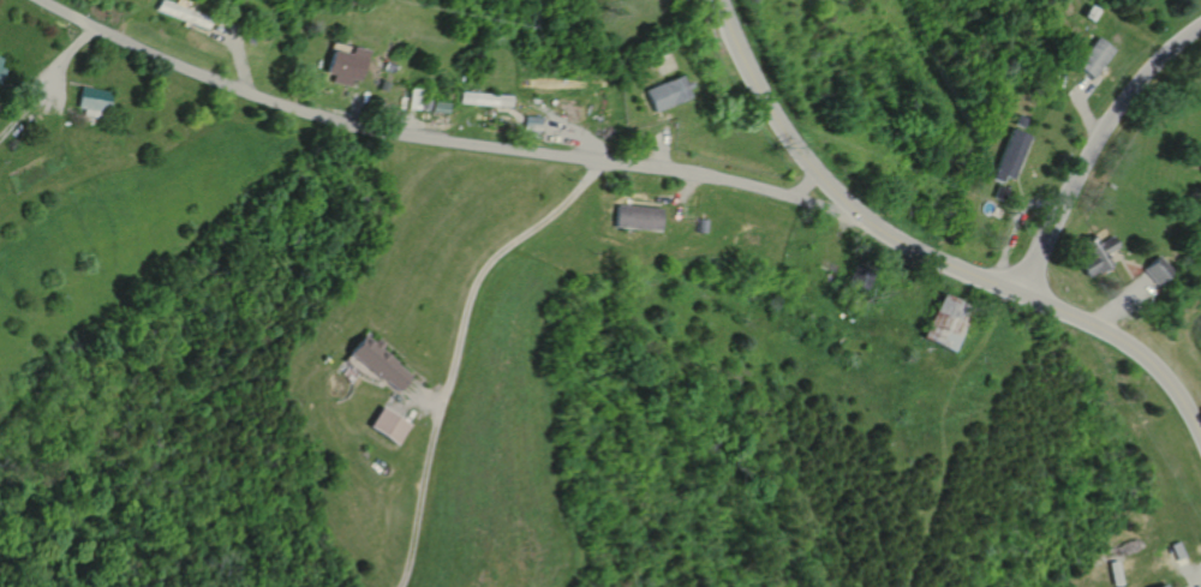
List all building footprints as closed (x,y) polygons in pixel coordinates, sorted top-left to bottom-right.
[(204,29),(208,19),(156,0),(153,10),(185,22),(204,29)] [(1094,22),(1100,12),(1093,6),(1086,17),(1094,22)] [(244,41),(246,36),(255,38),(252,44),(244,41)] [(1095,79),(1117,52),(1100,38),(1078,66),(1095,79)] [(653,59),(665,54),(662,46),(650,50),(653,59)] [(348,88),(351,79),(359,82),(366,52),(349,48),(348,55),(330,50),(324,73),(331,74),(330,83),(348,88)] [(383,70),(384,64),(393,67),(392,73),(383,70)] [(656,112),(692,98),(688,89),(693,88),(691,82),(686,84),(683,76),(647,90),(656,112)] [(384,91),(388,83),(381,80),(377,90),(384,91)] [(77,108),(80,88),(110,92),(107,113),(102,112),(101,119),(83,116),(84,109),(77,108)] [(419,110),(420,90),(408,89),(407,109),(419,110)] [(453,100),(454,92),(446,91),(444,98),(453,100)] [(512,108),(513,97),(460,92),(460,103),(512,108)] [(429,110),(430,101),(420,100),(419,109),(429,110)] [(448,114),(449,103),(432,102),(431,112),(448,114)] [(542,131),(543,118),(526,116),(525,130),(542,131)] [(1015,125),(1026,130),(1029,120),(1020,116),(1015,125)] [(1004,184),(1006,176),(1015,180),(1029,142),(1030,136),(1014,130),(994,180),(1004,184)] [(1005,200),(1008,190),(999,187),(996,198),(1005,200)] [(617,229),(620,205),(631,206),(665,210),(663,233),(617,229)] [(711,220),(709,234),(699,233),(700,218),(711,220)] [(1088,276),(1097,270),(1098,272),(1110,265),(1112,264),(1107,257),(1110,256),(1107,253),(1112,250),(1118,246),(1111,235),(1110,235),(1100,241),(1099,239),(1098,240),(1094,233),(1080,242),(1087,254),(1078,260),(1088,276)] [(1157,284),(1172,270),(1158,254),(1143,268),(1142,269),(1143,270),(1151,278),(1157,284)] [(866,289),(877,265),(858,257),(848,281),(866,289)] [(922,336),(944,292),(973,305),(951,351),(922,336)] [(856,309),(861,297),(850,293),(846,305),(856,309)] [(351,354),(386,381),(387,378),(402,390),(407,383),(414,375),(399,364),(401,361),(382,348),(386,343),(381,340),(377,337),(375,341),(365,334),(351,354)] [(400,444),(413,423),(400,414),(386,406),(372,426),(400,444)] [(1177,561),(1182,558),(1187,557),(1181,541),(1172,545),(1177,561)] [(1117,586),(1125,585),(1121,561),(1112,562),(1117,586)]
